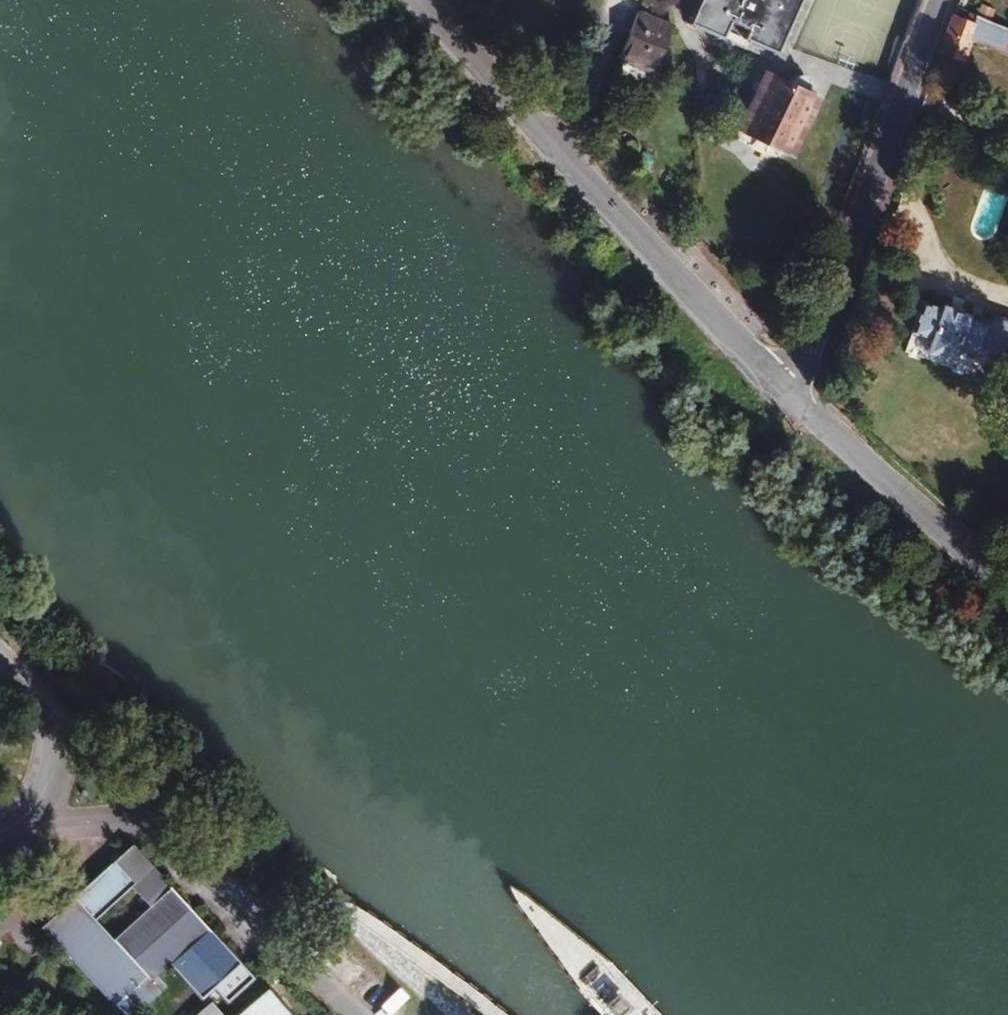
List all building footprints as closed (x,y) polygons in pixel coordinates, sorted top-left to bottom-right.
[(695,24),(729,37),(737,19),(755,26),(751,35),(785,49),(804,0),(705,0),(695,24)] [(617,61),(652,76),(666,40),(671,28),(636,12),(617,61)] [(940,50),(959,57),(969,34),(1003,47),(1007,35),(1007,26),(975,13),(972,21),(953,15),(940,50)] [(666,40),(652,76),(662,81),(677,44),(666,40)] [(740,98),(732,116),(744,121),(743,125),(789,147),(812,100),(766,77),(753,104),(740,98)] [(973,354),(985,324),(965,317),(967,313),(943,304),(941,308),(922,301),(910,331),(911,331),(932,339),(927,351),(948,359),(954,348),(973,354)] [(985,324),(973,354),(954,348),(948,359),(927,351),(932,339),(911,331),(904,350),(983,380),(991,359),(1004,364),(1007,355),(1007,320),(989,313),(985,324)] [(53,932),(128,1014),(133,1014),(167,983),(158,973),(172,960),(205,996),(217,985),(231,999),(255,973),(126,852),(124,851),(67,903),(62,897),(47,911),(53,917),(45,924),(53,932)] [(271,991),(244,1014),(292,1014),(271,991)]
